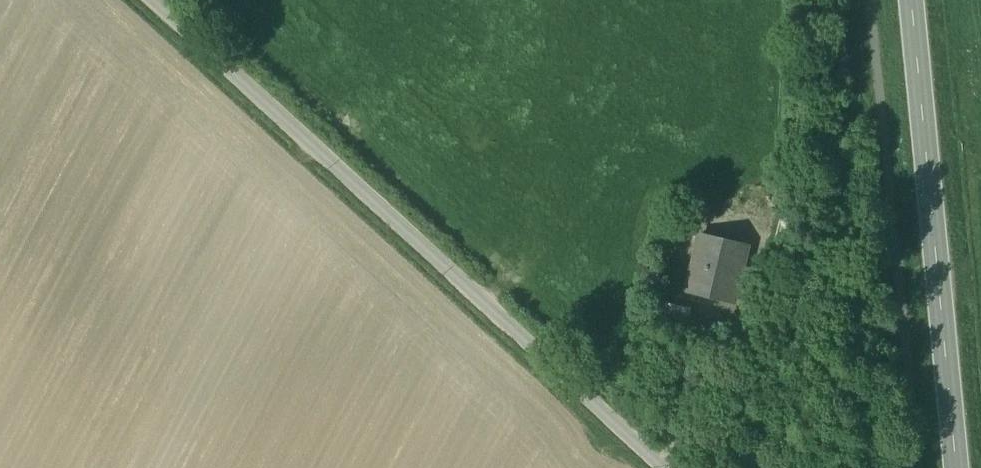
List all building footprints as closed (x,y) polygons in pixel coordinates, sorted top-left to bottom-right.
[(749,245),(702,234),(688,293),(735,304),(749,245)]
